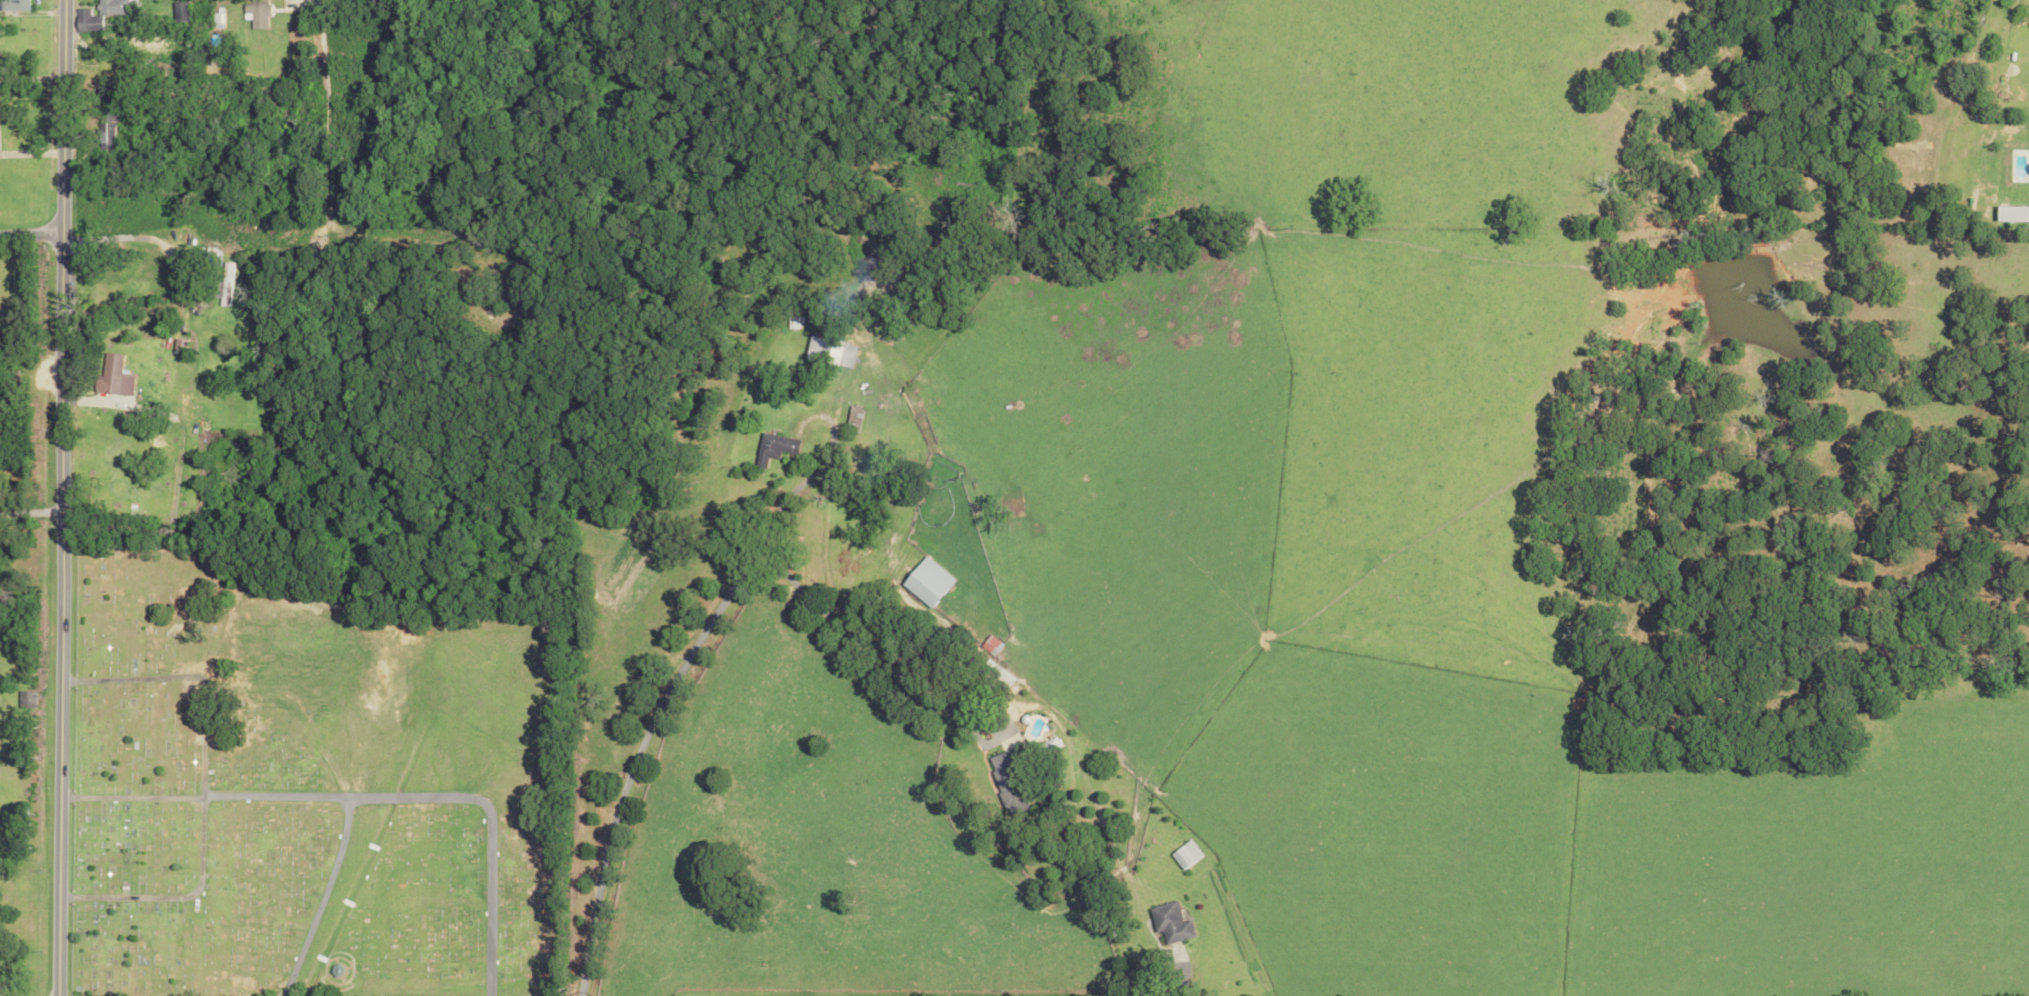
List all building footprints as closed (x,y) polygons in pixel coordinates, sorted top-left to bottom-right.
[(25,12),(26,0),(0,0),(0,11),(25,12)] [(96,32),(96,17),(127,16),(127,8),(128,8),(128,0),(96,0),(96,16),(87,16),(87,9),(72,9),(72,32),(96,32)] [(240,20),(247,20),(247,30),(263,29),(263,17),(266,17),(266,1),(239,2),(240,20)] [(185,3),(169,3),(169,18),(184,18),(185,3)] [(112,112),(95,113),(96,143),(113,143),(112,112)] [(2027,206),(1996,206),(1995,221),(2027,222),(2027,206)] [(211,298),(218,298),(218,306),(229,306),(231,262),(221,262),(221,281),(211,281),(211,298)] [(852,344),(805,335),(801,359),(847,368),(852,344)] [(91,391),(129,395),(131,374),(118,373),(120,354),(102,352),(100,376),(93,375),(91,391)] [(752,467),(763,469),(765,457),(775,458),(777,451),(793,455),(796,440),(759,433),(752,467)] [(952,581),(923,555),(899,583),(928,608),(952,581)] [(986,757),(991,773),(991,776),(1004,811),(1016,811),(1016,786),(1015,782),(1015,756),(1013,748),(986,757)] [(1199,855),(1187,839),(1167,855),(1179,870),(1199,855)] [(1146,908),(1154,936),(1161,935),(1164,944),(1192,936),(1188,920),(1180,922),(1174,900),(1146,908)]
